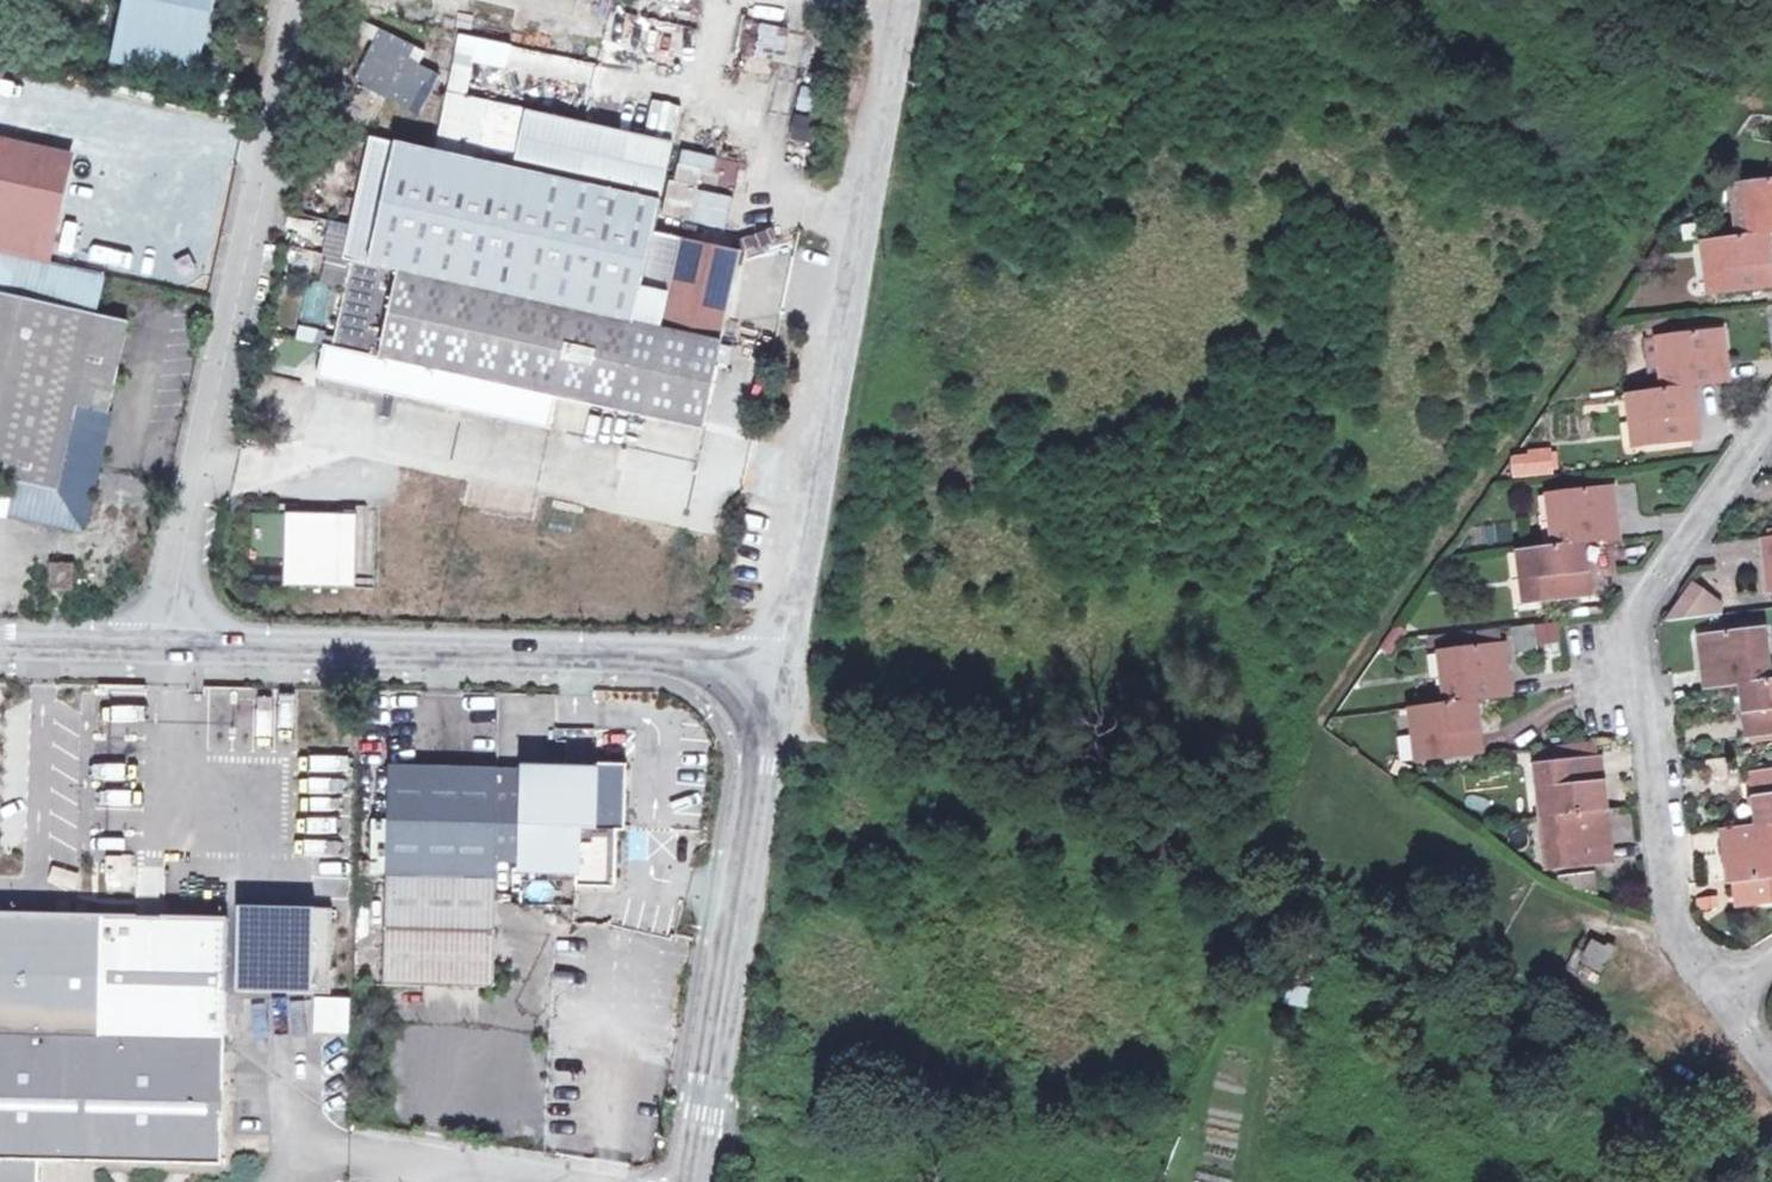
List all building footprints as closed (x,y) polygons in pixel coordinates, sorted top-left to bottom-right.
[(94,67),(180,86),(201,0),(111,0),(94,67)] [(686,76),(682,24),(654,27),(658,78),(686,76)] [(436,71),(419,65),(425,47),(374,30),(354,87),(423,110),(436,71)] [(521,109),(507,167),(654,199),(666,143),(521,109)] [(332,257),(628,321),(635,290),(654,199),(507,167),(350,132),(323,255),(332,257)] [(31,262),(53,155),(0,143),(0,255),(31,262)] [(703,187),(711,156),(682,149),(674,179),(703,187)] [(743,182),(747,163),(722,158),(718,178),(743,182)] [(1751,229),(1771,227),(1771,226),(1771,173),(1744,176),(1751,229)] [(1732,179),(1739,231),(1751,229),(1744,176),(1732,179)] [(689,222),(725,229),(731,196),(696,189),(689,222)] [(745,253),(778,241),(772,226),(740,238),(745,253)] [(1771,227),(1751,229),(1739,231),(1714,234),(1722,286),(1771,281),(1771,233),(1771,227)] [(1710,288),(1722,286),(1714,234),(1703,235),(1710,288)] [(676,238),(664,296),(657,327),(717,340),(735,252),(676,238)] [(31,262),(0,255),(0,299),(79,318),(89,276),(31,262)] [(657,327),(628,321),(332,257),(313,344),(304,341),(297,374),(544,430),(553,398),(700,431),(717,340),(657,327)] [(664,296),(635,290),(628,321),(657,327),(664,296)] [(0,299),(0,515),(61,528),(111,327),(79,318),(0,299)] [(1667,337),(1674,388),(1698,385),(1733,381),(1726,329),(1667,337)] [(1657,338),(1664,390),(1674,388),(1667,337),(1657,338)] [(1705,440),(1698,385),(1674,388),(1664,390),(1640,392),(1648,447),(1705,440)] [(1638,448),(1648,447),(1640,392),(1631,394),(1638,448)] [(1558,488),(1566,542),(1588,540),(1624,535),(1617,482),(1558,488)] [(1549,489),(1556,543),(1566,542),(1558,488),(1549,489)] [(271,586),(355,586),(355,513),(260,513),(260,552),(271,552),(271,586)] [(1595,592),(1588,540),(1566,542),(1556,543),(1531,546),(1538,599),(1595,592)] [(1529,600),(1538,599),(1531,546),(1521,547),(1529,600)] [(64,564),(41,564),(39,585),(63,586),(64,564)] [(1695,581),(1670,617),(1704,613),(1715,596),(1695,581)] [(1728,604),(1715,596),(1704,613),(1724,610),(1728,604)] [(1560,646),(1558,622),(1509,626),(1511,650),(1560,646)] [(1708,683),(1745,679),(1766,676),(1760,623),(1701,630),(1708,683)] [(1760,623),(1766,676),(1771,676),(1771,655),(1768,623),(1760,623)] [(1422,700),(1424,710),(1482,702),(1518,697),(1509,643),(1453,652),(1459,694),(1449,696),(1422,700)] [(1443,653),(1449,696),(1459,694),(1453,652),(1443,653)] [(1766,676),(1745,679),(1751,733),(1771,731),(1771,676),(1766,676)] [(1489,758),(1482,702),(1424,710),(1432,765),(1489,758)] [(1422,767),(1432,765),(1424,710),(1414,711),(1422,767)] [(1612,808),(1605,754),(1549,762),(1555,815),(1612,808)] [(1539,764),(1546,816),(1555,815),(1549,762),(1539,764)] [(539,775),(538,775),(535,858),(535,865),(589,867),(589,886),(629,887),(630,830),(638,830),(640,763),(607,763),(607,771),(569,770),(569,776),(539,775)] [(395,872),(395,875),(471,877),(471,875),(508,877),(509,858),(535,858),(538,775),(539,775),(539,769),(510,768),(398,764),(396,818),(384,818),(383,872),(395,872)] [(1760,823),(1771,821),(1771,768),(1754,769),(1760,823)] [(1619,861),(1612,808),(1555,815),(1562,867),(1619,861)] [(1553,869),(1562,867),(1555,815),(1546,816),(1553,869)] [(1724,827),(1730,879),(1771,875),(1771,821),(1760,823),(1724,827)] [(471,877),(395,875),(393,985),(505,988),(508,899),(508,877),(471,875),(471,877)] [(1702,916),(1722,913),(1718,893),(1698,897),(1702,916)] [(229,1035),(229,991),(230,913),(0,908),(0,1030),(229,1035)] [(1586,934),(1566,968),(1598,985),(1620,948),(1613,944),(1610,949),(1586,934)] [(1286,985),(1283,1005),(1306,1008),(1310,989),(1286,985)] [(313,1032),(349,1033),(349,996),(313,996),(313,1032)] [(42,1155),(226,1161),(229,1035),(0,1030),(0,1181),(41,1181),(42,1155)]
